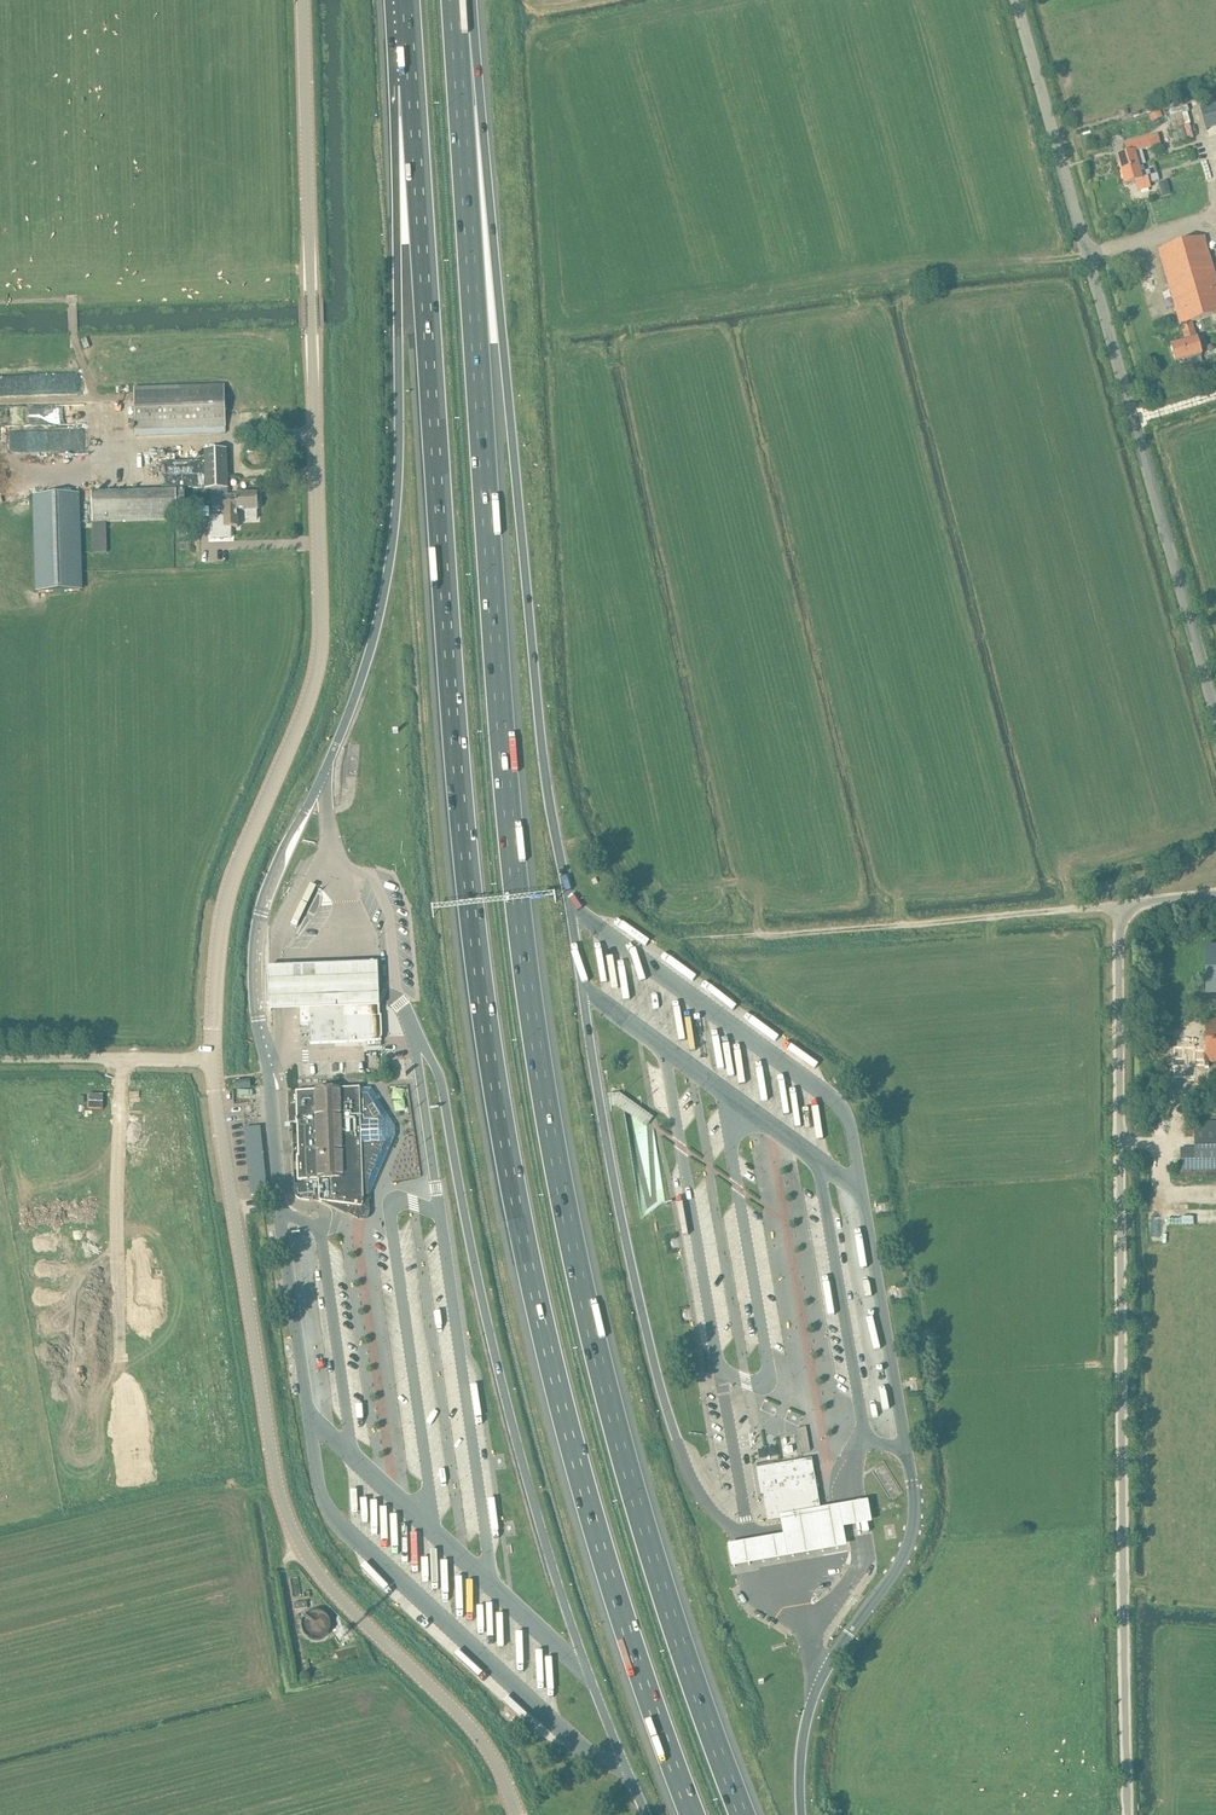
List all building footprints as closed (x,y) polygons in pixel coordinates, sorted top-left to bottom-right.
[(1201,110),(1207,131),(1215,128),(1215,105),(1201,110)] [(1169,127),(1183,125),(1182,114),(1168,116),(1169,127)] [(1179,141),(1180,143),(1187,141),(1182,126),(1175,127),(1177,133),(1173,134),(1175,142),(1179,141)] [(1117,157),(1121,171),(1139,166),(1145,164),(1141,151),(1161,145),(1158,134),(1124,143),(1127,154),(1117,157)] [(1139,166),(1121,171),(1125,185),(1135,182),(1138,191),(1151,188),(1150,183),(1159,180),(1157,174),(1151,176),(1149,170),(1141,173),(1139,166)] [(1165,181),(1160,182),(1164,196),(1169,195),(1165,181)] [(1175,362),(1202,355),(1193,323),(1212,318),(1214,326),(1215,325),(1215,276),(1204,236),(1158,250),(1180,327),(1185,342),(1171,346),(1175,362)] [(134,388),(136,431),(178,429),(226,428),(225,385),(134,388)] [(45,448),(45,432),(0,432),(0,448),(45,448)] [(212,487),(213,504),(223,503),(224,528),(239,527),(238,511),(259,510),(258,493),(236,494),(228,494),(227,450),(206,451),(207,487),(212,487)] [(177,520),(176,490),(92,493),(92,523),(177,520)] [(78,494),(36,495),(39,592),(81,590),(78,494)] [(630,920),(623,933),(651,948),(658,936),(630,920)] [(1205,995),(1215,995),(1215,946),(1205,946),(1205,995)] [(381,1007),(379,963),(269,968),(270,1011),(381,1007)] [(757,1019),(751,1028),(786,1049),(790,1042),(781,1037),(785,1029),(759,1014),(761,1010),(720,986),(713,999),(746,1018),(748,1014),(757,1019)] [(310,1025),(311,1044),(383,1041),(382,1016),(381,1016),(381,1007),(381,1006),(380,1005),(380,1003),(379,1002),(378,1001),(377,1001),(376,1000),(375,1000),(374,999),(373,999),(373,1000),(306,1003),(305,1003),(304,1003),(303,1003),(302,1004),(302,1005),(301,1006),(300,1006),(300,1007),(300,1008),(300,1010),(300,1025),(310,1025)] [(1172,1066),(1174,1066),(1174,1077),(1186,1077),(1186,1080),(1194,1080),(1194,1077),(1195,1077),(1195,1064),(1205,1064),(1205,1068),(1209,1068),(1209,1063),(1210,1063),(1215,1063),(1215,1019),(1205,1019),(1205,1043),(1205,1049),(1195,1049),(1195,1046),(1174,1046),(1174,1057),(1172,1057),(1172,1066)] [(235,1081),(236,1089),(240,1089),(251,1088),(251,1086),(251,1080),(235,1081)] [(343,1213),(344,1212),(355,1217),(361,1204),(370,1204),(370,1195),(370,1194),(396,1135),(396,1134),(396,1129),(396,1127),(379,1099),(377,1096),(372,1088),(359,1088),(341,1089),(341,1088),(315,1089),(315,1090),(289,1092),(289,1105),(289,1111),(289,1123),(292,1123),(293,1142),(293,1152),(295,1184),(295,1193),(296,1195),(296,1196),(297,1198),(299,1199),(300,1199),(321,1202),(343,1213)] [(1181,1172),(1215,1172),(1215,1122),(1195,1122),(1195,1148),(1181,1148),(1181,1172)] [(244,1128),(251,1195),(268,1194),(261,1126),(245,1128),(244,1128)] [(409,1137),(399,1142),(405,1152),(415,1147),(409,1137)] [(405,1158),(406,1163),(391,1166),(394,1178),(407,1175),(405,1169),(417,1166),(415,1156),(405,1158)] [(686,1251),(692,1249),(685,1218),(679,1219),(686,1251)] [(852,1219),(846,1220),(854,1258),(860,1257),(852,1219)] [(842,1260),(846,1291),(853,1290),(849,1259),(842,1260)] [(882,1400),(888,1400),(884,1363),(878,1364),(882,1400)] [(807,1427),(798,1427),(800,1452),(809,1451),(807,1427)] [(812,1459),(756,1469),(761,1496),(764,1495),(768,1521),(821,1512),(812,1459)] [(782,1517),(784,1528),(785,1537),(781,1537),(773,1539),(766,1540),(759,1541),(753,1542),(744,1544),(737,1545),(730,1546),(734,1569),(740,1567),(746,1566),(756,1564),(762,1564),(769,1562),(776,1561),(784,1559),(791,1558),(802,1556),(808,1555),(818,1553),(824,1552),(835,1550),(841,1549),(849,1548),(845,1528),(852,1527),(865,1525),(874,1524),(870,1502),(862,1504),(849,1506),(846,1507),(810,1512),(782,1517)] [(392,1556),(408,1555),(407,1521),(397,1522),(397,1517),(390,1518),(392,1556)] [(294,1610),(308,1608),(307,1601),(293,1603),(294,1610)] [(333,1624),(333,1621),(332,1618),(331,1616),(329,1612),(326,1610),(324,1609),(320,1608),(317,1607),(315,1608),(311,1608),(309,1610),(306,1612),(303,1614),(302,1617),(301,1620),(300,1623),(301,1627),(302,1630),(304,1633),(305,1635),(307,1637),(311,1639),(314,1640),(317,1640),(319,1640),(322,1639),(325,1638),(329,1635),(331,1632),(332,1630),(333,1626),(333,1624)] [(430,1620),(424,1627),(450,1652),(457,1645),(430,1620)]
